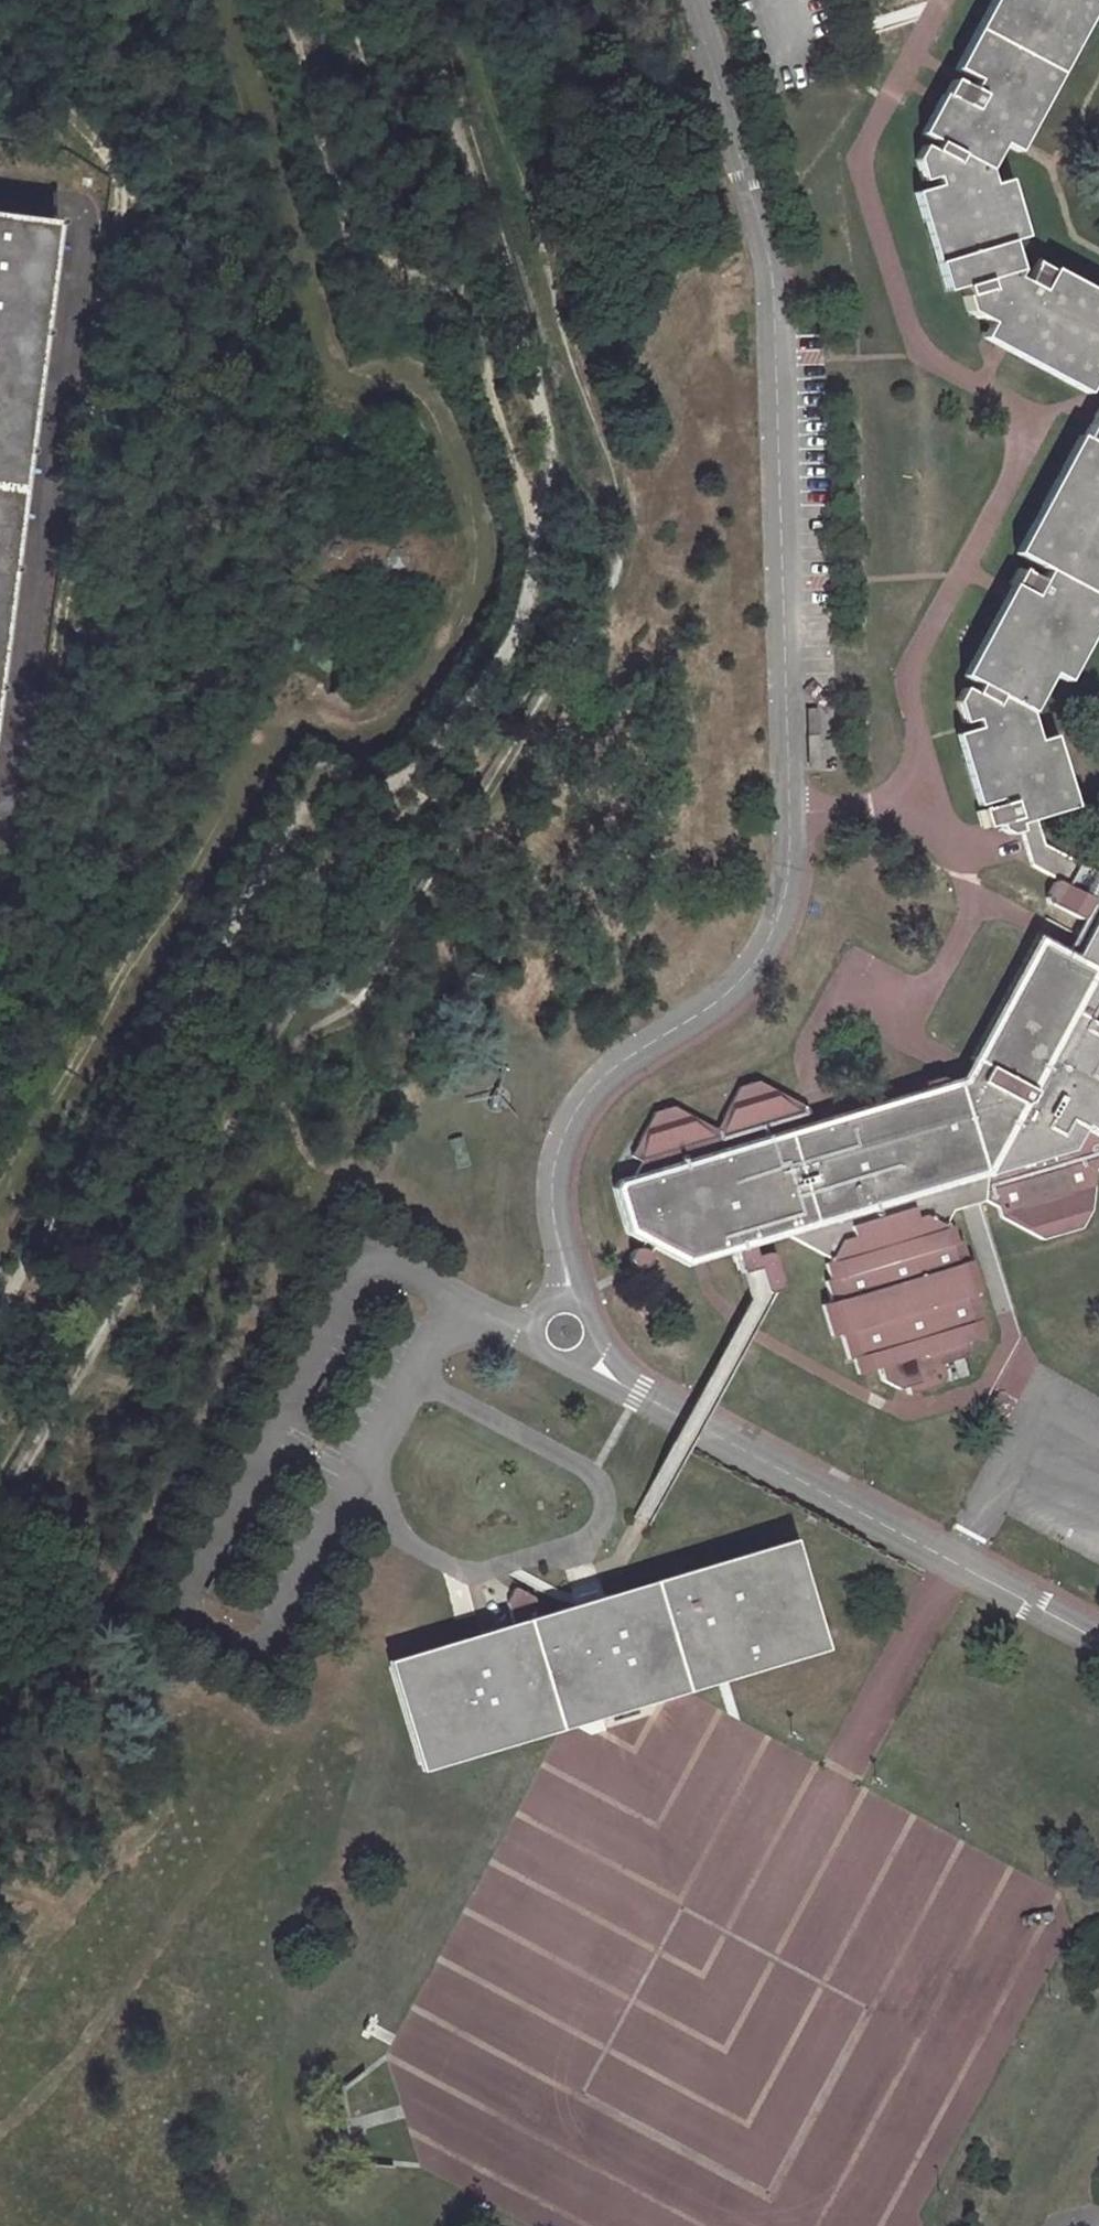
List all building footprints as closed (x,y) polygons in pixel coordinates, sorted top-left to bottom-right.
[(959,60),(980,71),(976,83),(954,74),(949,86),(945,84),(926,128),(939,133),(935,143),(925,139),(920,152),(927,181),(940,178),(941,183),(919,188),(928,221),(940,218),(950,258),(940,261),(947,291),(968,286),(970,294),(966,295),(969,307),(991,320),(996,310),(1022,325),(1010,345),(1041,364),(1047,354),(1063,363),(1058,373),(1089,392),(1098,375),(1098,294),(1052,270),(1058,259),(1041,251),(1028,277),(1016,271),(1019,264),(1011,238),(1028,232),(1009,176),(997,180),(992,163),(1008,134),(998,128),(1005,117),(1022,127),(1036,103),(1041,106),(1098,5),(1098,0),(991,0),(959,60)] [(51,230),(0,222),(0,622),(51,230)] [(1085,435),(1081,433),(1062,464),(1081,475),(1077,482),(1062,473),(1044,502),(1052,507),(1040,527),(1033,523),(1015,553),(1046,571),(1041,579),(1019,566),(1009,583),(1030,595),(1024,606),(1009,597),(963,674),(975,682),(970,690),(963,686),(953,704),(958,725),(971,721),(973,730),(960,733),(967,760),(961,762),(973,807),(996,801),(998,809),(972,816),(977,833),(995,828),(997,834),(1006,840),(1021,836),(1040,831),(1038,822),(1079,812),(1071,782),(1063,785),(1056,760),(1051,761),(1046,741),(1040,743),(1032,714),(1052,673),(1060,677),(1079,640),(1084,643),(1098,612),(1098,610),(1078,600),(1085,586),(1092,589),(1098,575),(1098,411),(1085,435)] [(1021,836),(1025,865),(1051,879),(1090,900),(1077,921),(1079,935),(1090,940),(1098,923),(1098,858),(1082,863),(1039,842),(1040,831),(1021,836)] [(1077,921),(1090,900),(1051,879),(1038,901),(1077,921)] [(729,1320),(679,1418),(627,1518),(646,1528),(698,1427),(748,1331),(766,1296),(783,1291),(771,1252),(756,1256),(754,1248),(786,1238),(828,1259),(823,1268),(827,1281),(819,1284),(826,1307),(818,1309),(827,1340),(835,1338),(843,1363),(846,1362),(851,1378),(874,1371),(878,1384),(891,1391),(900,1389),(902,1397),(932,1390),(930,1383),(938,1381),(935,1369),(953,1364),(963,1356),(960,1347),(981,1342),(977,1325),(979,1325),(972,1298),(978,1296),(969,1263),(964,1264),(959,1244),(953,1245),(949,1230),(942,1225),(949,1214),(974,1207),(983,1205),(994,1212),(996,1222),(1038,1247),(1073,1236),(1077,1226),(1082,1228),(1088,1215),(1092,1176),(1098,1179),(1098,923),(1090,940),(1079,935),(1046,918),(1040,930),(971,1059),(975,1061),(969,1073),(963,1085),(947,1089),(945,1083),(938,1079),(926,1083),(919,1092),(921,1098),(813,1130),(807,1109),(756,1082),(737,1088),(715,1130),(671,1106),(651,1111),(628,1157),(640,1163),(633,1175),(617,1181),(610,1191),(624,1237),(638,1245),(648,1250),(682,1270),(701,1264),(730,1256),(742,1296),(729,1320)] [(638,1245),(626,1249),(621,1250),(616,1253),(614,1258),(615,1264),(618,1269),(623,1271),(629,1270),(634,1267),(636,1262),(637,1256),(648,1250),(638,1245)] [(417,1767),(824,1645),(791,1536),(537,1612),(532,1596),(514,1586),(504,1603),(509,1620),(384,1657),(417,1767)]
